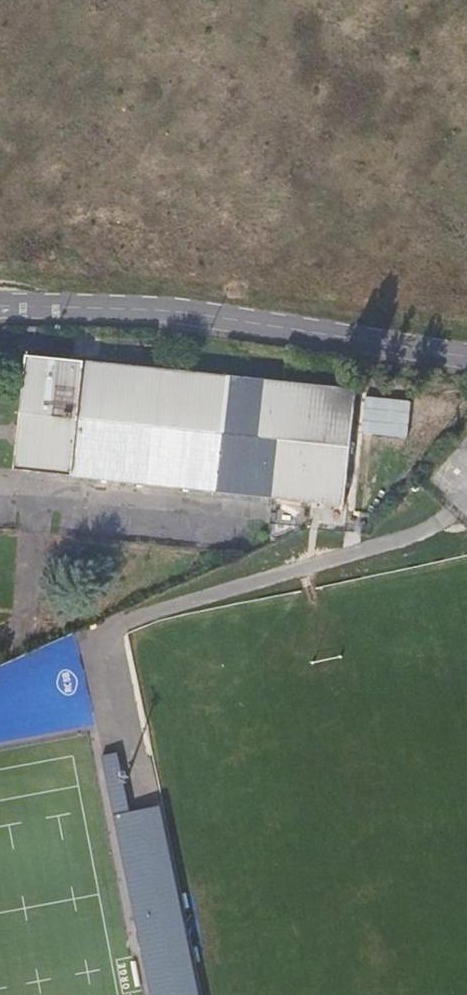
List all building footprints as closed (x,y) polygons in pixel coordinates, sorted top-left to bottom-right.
[(88,476),(343,502),(354,389),(25,356),(14,468),(88,476)] [(131,828),(124,799),(109,803),(116,832),(131,828)] [(156,994),(199,994),(156,821),(131,828),(116,832),(141,935),(151,974),(156,994)] [(125,938),(135,977),(151,974),(141,935),(125,938)]
